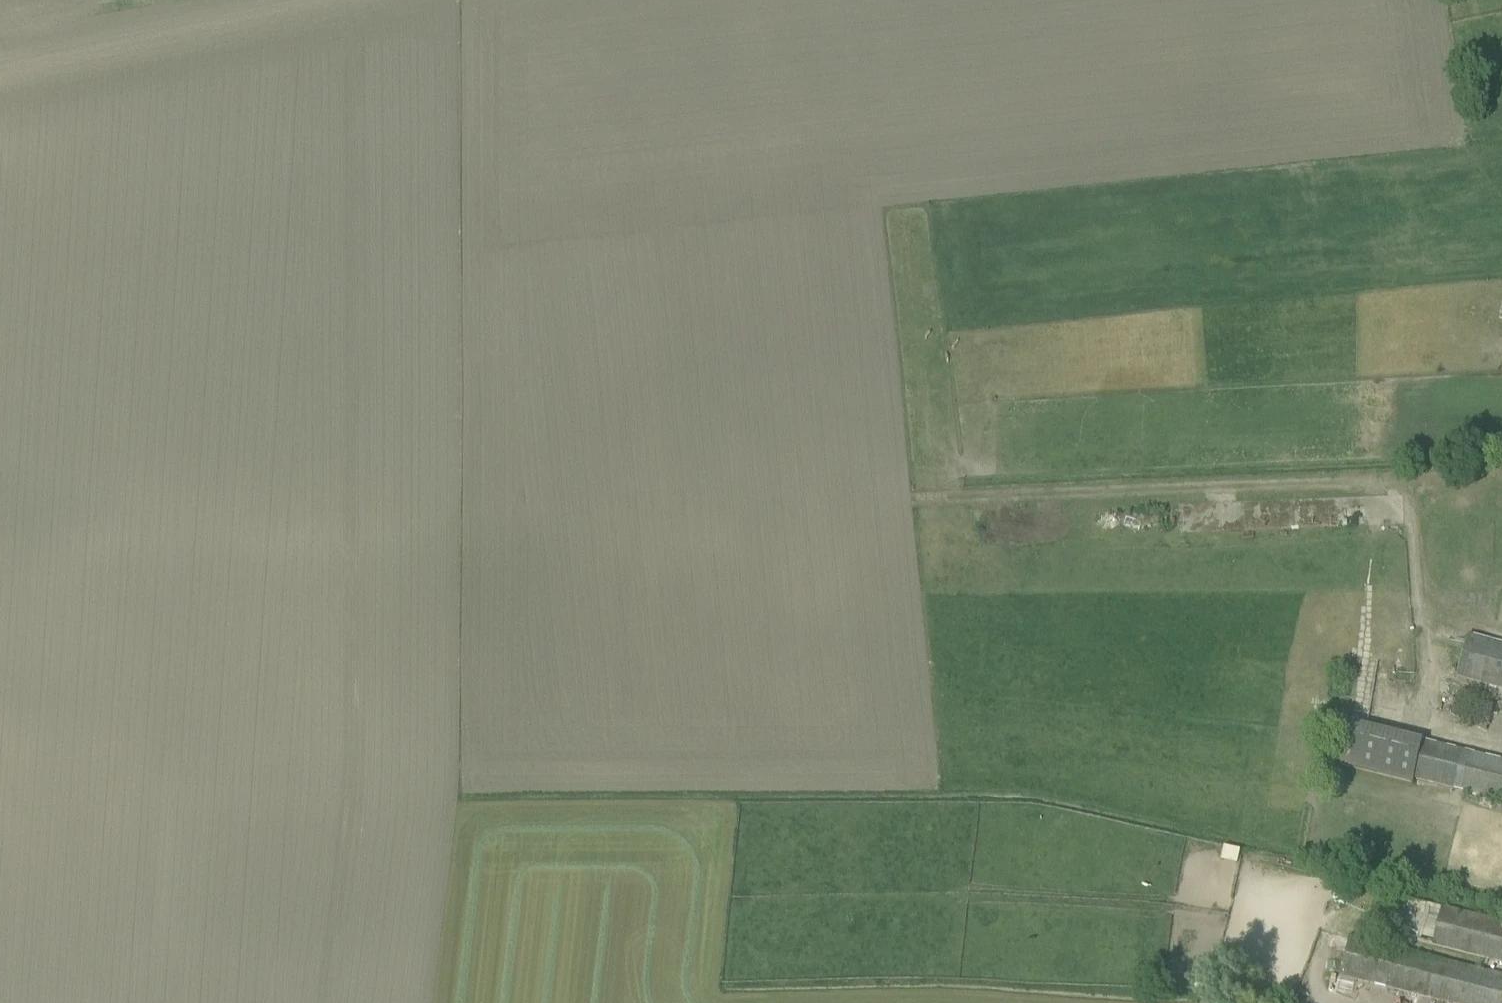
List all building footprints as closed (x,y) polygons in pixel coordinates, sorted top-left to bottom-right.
[(1501,689),(1501,645),(1468,635),(1456,677),(1501,689)] [(1413,783),(1414,779),(1501,801),(1501,761),(1347,724),(1337,765),(1413,783)] [(1432,945),(1497,961),(1501,962),(1501,923),(1441,908),(1432,945)] [(1448,1002),(1501,1002),(1501,976),(1349,938),(1339,976),(1448,1002)]
